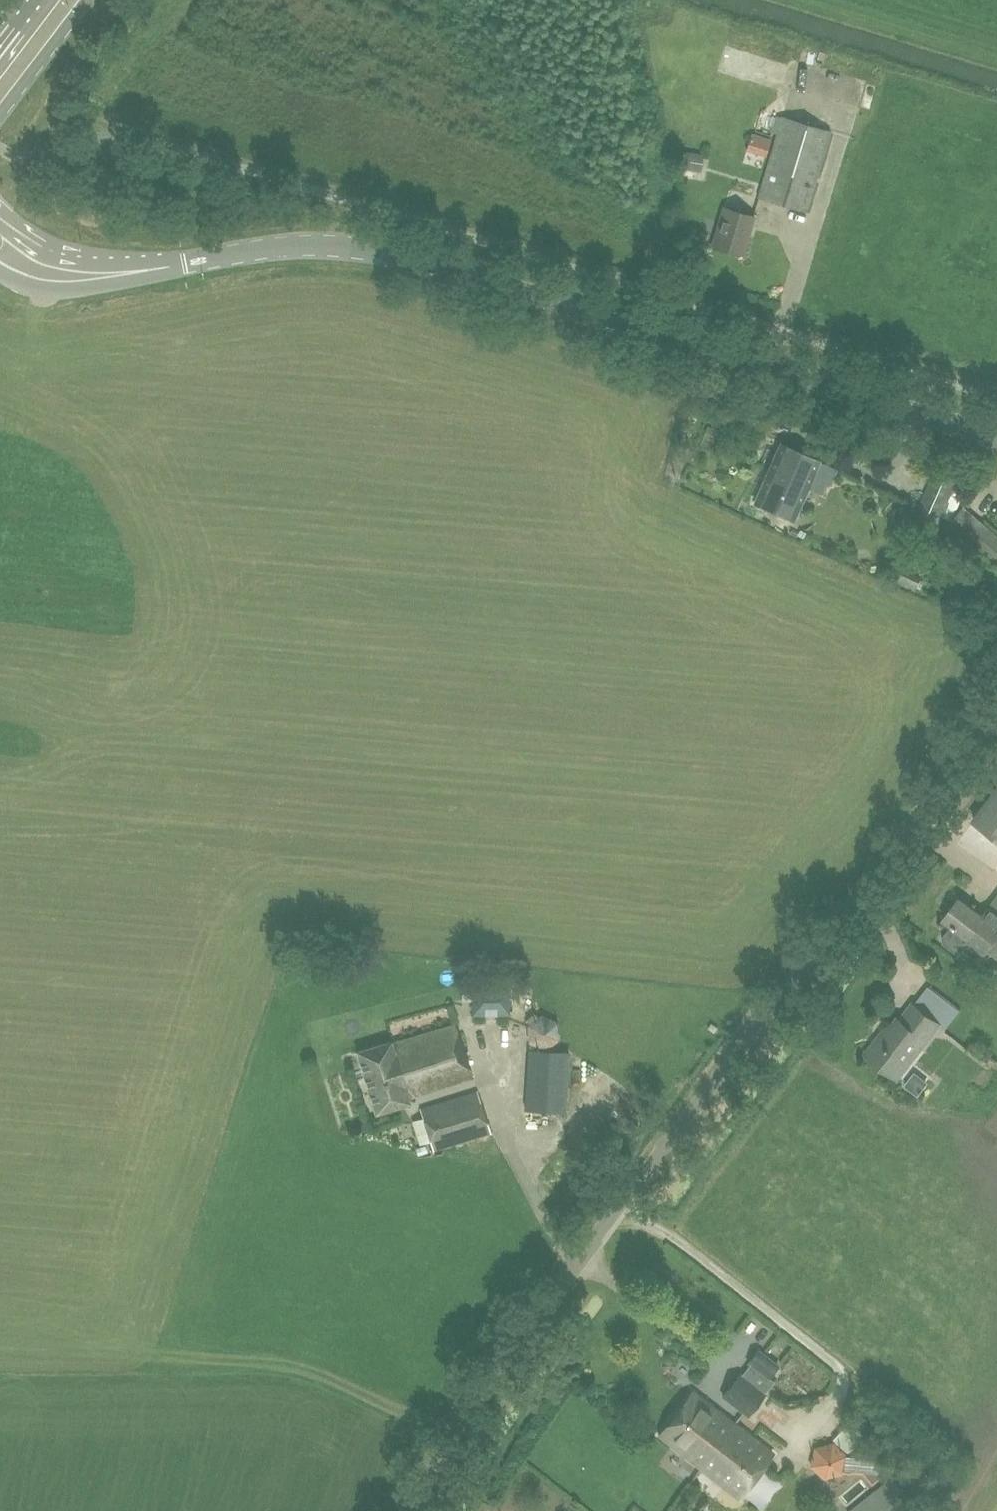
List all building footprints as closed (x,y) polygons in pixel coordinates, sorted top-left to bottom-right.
[(753,76),(751,60),(732,63),(735,79),(753,76)] [(782,117),(758,198),(806,212),(830,132),(782,117)] [(723,209),(712,247),(742,255),(753,217),(723,209)] [(792,520),(819,462),(780,444),(754,503),(792,520)] [(939,471),(923,507),(942,515),(958,479),(939,471)] [(996,563),(996,562),(996,536),(965,509),(951,526),(996,563)] [(973,821),(996,839),(996,790),(973,821)] [(996,956),(996,914),(992,911),(986,919),(960,900),(944,921),(986,953),(988,949),(996,956)] [(472,986),(473,1015),(510,1014),(508,986),(472,986)] [(895,1077),(936,1024),(912,1005),(899,1023),(895,1020),(879,1041),(876,1039),(864,1054),(895,1077)] [(548,1047),(564,1043),(558,1019),(542,1024),(548,1047)] [(408,1098),(473,1078),(456,1022),(358,1052),(377,1114),(410,1104),(408,1098)] [(532,1052),(528,1098),(552,1099),(553,1090),(563,1090),(566,1055),(532,1052)] [(433,1152),(490,1134),(477,1091),(420,1109),(433,1152)] [(780,1389),(790,1376),(759,1352),(749,1365),(780,1389)] [(747,1417),(764,1394),(740,1376),(723,1398),(747,1417)] [(700,1468),(734,1424),(692,1392),(658,1435),(700,1468)] [(773,1455),(734,1424),(700,1468),(739,1498),(773,1455)] [(841,1451),(822,1447),(817,1449),(810,1466),(825,1479),(840,1474),(846,1458),(841,1451)] [(879,1487),(896,1509),(908,1500),(891,1478),(879,1487)] [(851,1507),(854,1510),(894,1510),(878,1488),(851,1507)]
